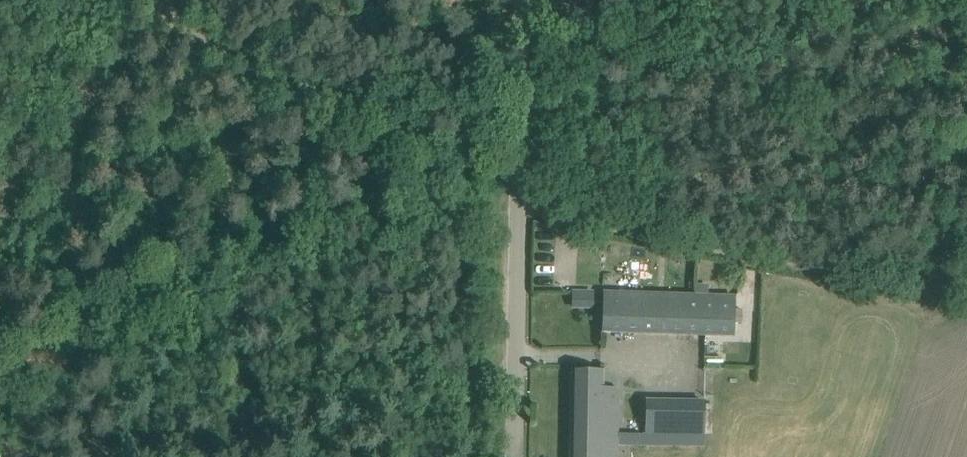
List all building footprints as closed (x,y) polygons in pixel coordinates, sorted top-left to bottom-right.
[(573,290),(573,306),(593,307),(593,290),(573,290)] [(603,331),(735,336),(736,298),(604,293),(603,331)] [(571,456),(619,456),(621,388),(605,388),(605,371),(572,370),(571,456)] [(706,435),(706,401),(647,400),(646,435),(706,435)]
